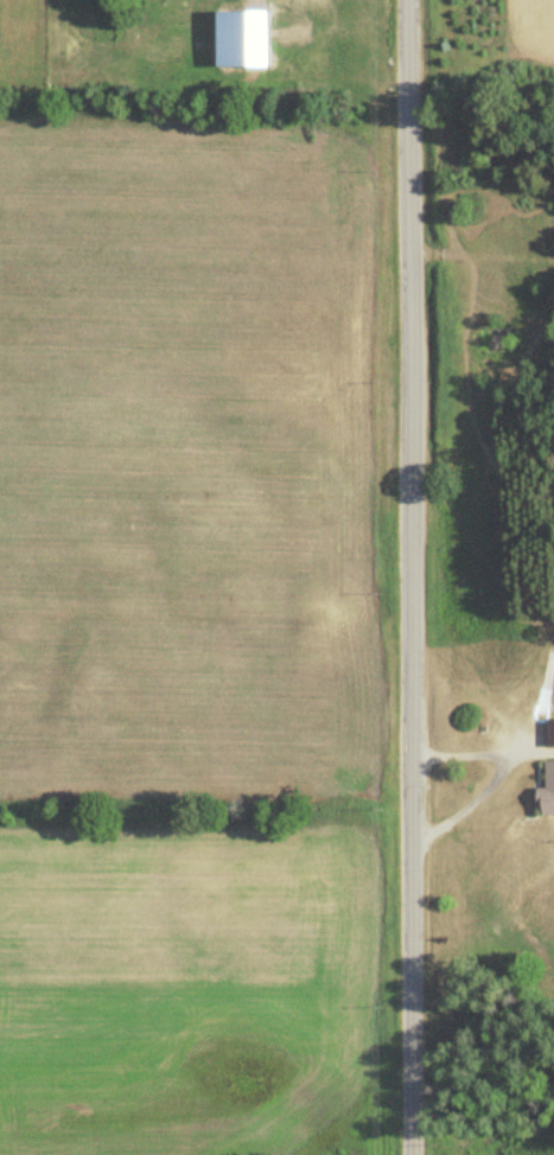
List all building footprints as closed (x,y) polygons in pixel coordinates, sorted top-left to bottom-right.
[(543,719),(543,748),(553,748),(553,719),(543,719)] [(544,791),(553,791),(553,761),(544,761),(544,791)]
